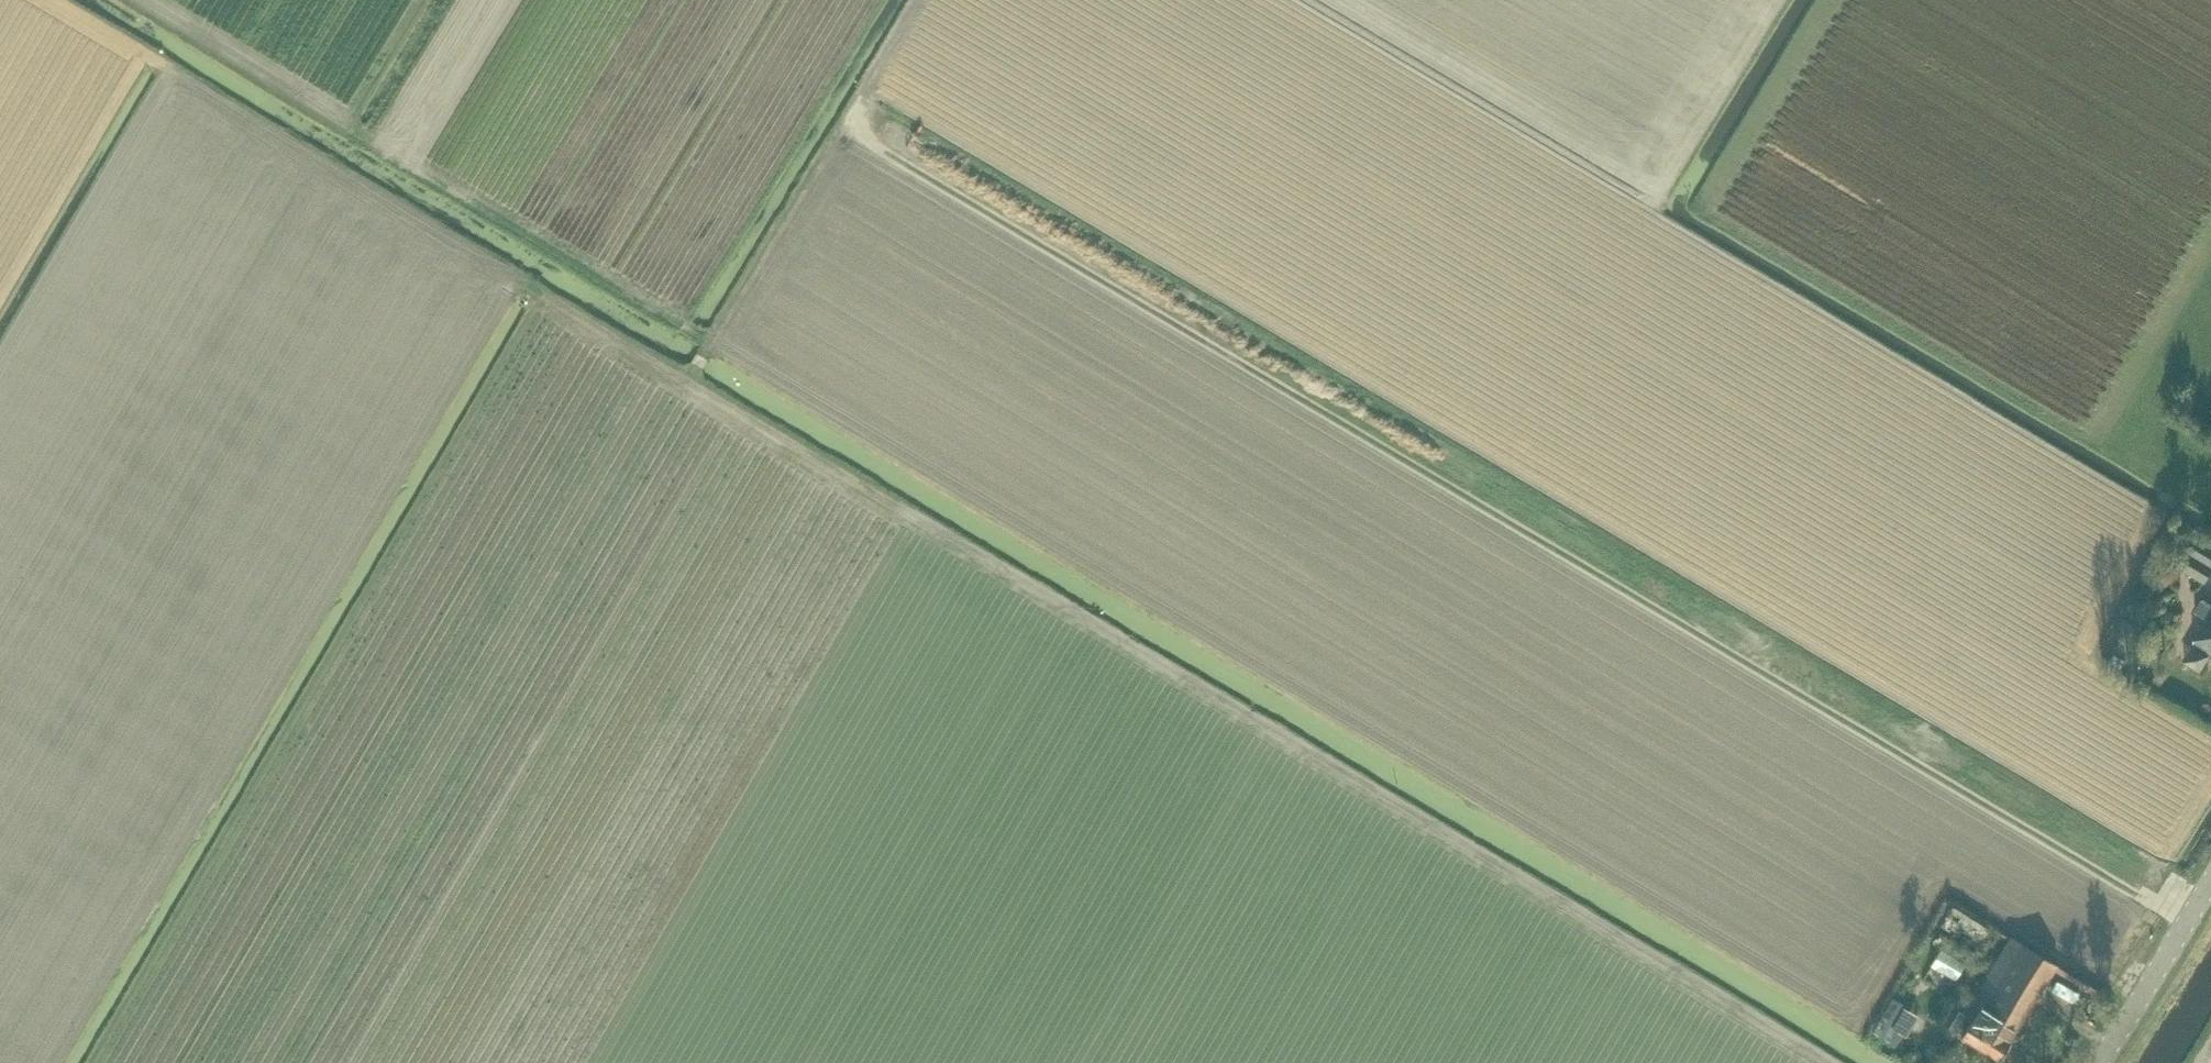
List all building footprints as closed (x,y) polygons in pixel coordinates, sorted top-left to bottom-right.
[(2210,406),(2210,372),(2196,396),(2210,406)] [(2210,575),(2210,543),(2196,534),(2188,549),(2178,566),(2206,583),(2210,575)] [(2203,598),(2197,610),(2208,618),(2195,640),(2196,641),(2184,661),(2202,672),(2210,657),(2210,604),(2203,598)] [(2000,1060),(2059,965),(2012,936),(1965,1013),(1960,1010),(1949,1029),(1962,1037),(1961,1037),(2000,1060)] [(1963,960),(1967,953),(1946,941),(1923,980),(1951,995),(1959,980),(1957,978),(1966,962),(1963,960)] [(2093,996),(2102,985),(2083,970),(2074,981),(2093,996)] [(1903,1006),(1891,1027),(1906,1036),(1918,1014),(1903,1006)]
